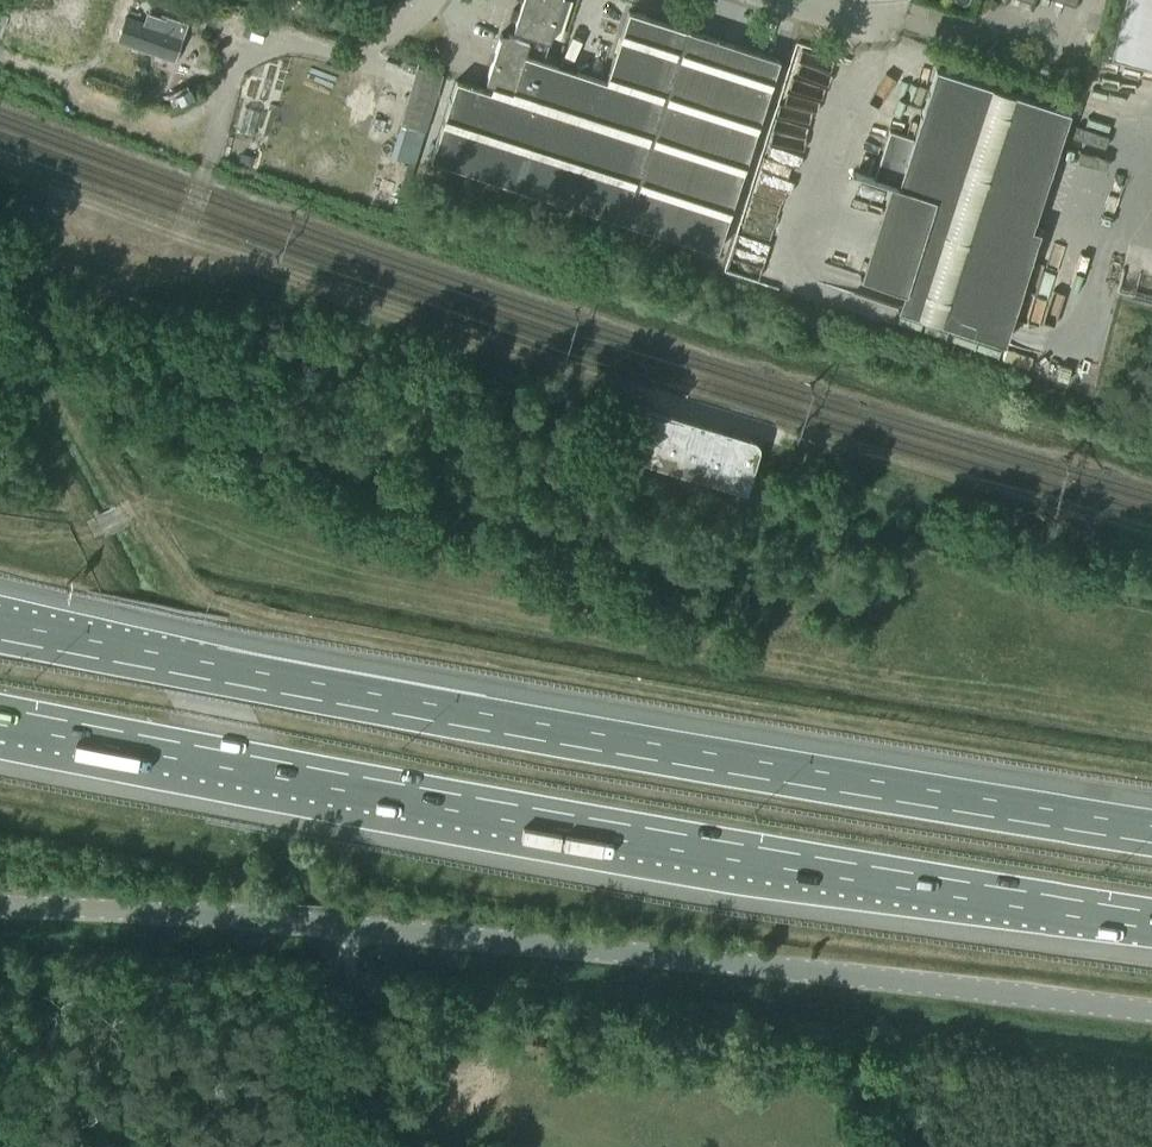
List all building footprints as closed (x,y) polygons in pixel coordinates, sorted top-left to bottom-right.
[(563,0),(523,0),(511,35),(502,32),(483,89),(456,80),(431,160),(717,252),(779,59),(629,11),(606,81),(543,60),(563,0)] [(167,20),(148,13),(144,23),(126,16),(118,40),(175,59),(187,24),(167,17),(167,20)] [(427,132),(443,75),(417,68),(401,124),(427,132)] [(1070,112),(1071,111),(936,68),(936,69),(914,138),(890,130),(874,180),(890,185),(860,275),(905,290),(898,309),(1005,344),(1041,232),(1032,229),(1070,112)] [(641,413),(628,456),(747,492),(760,449),(760,446),(759,444),(757,441),(753,439),(653,409),(648,408),(646,408),(645,409),(643,411),(641,413)]
